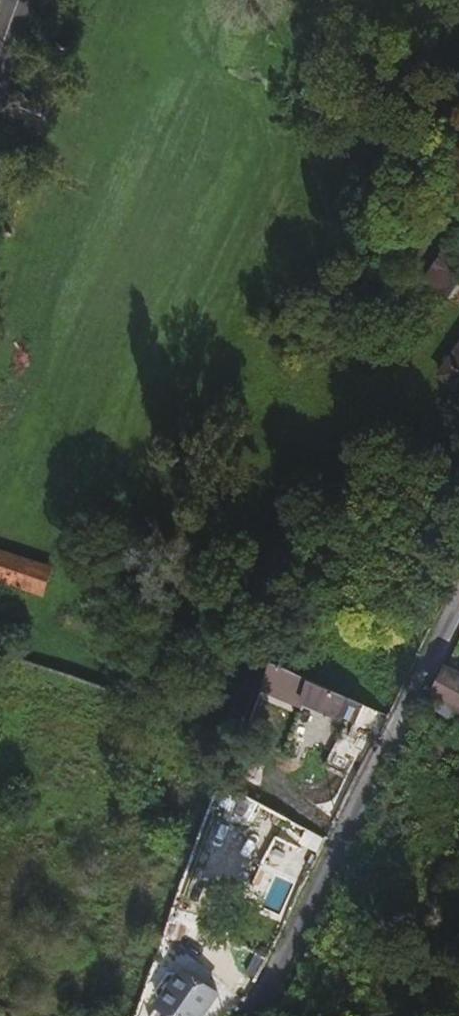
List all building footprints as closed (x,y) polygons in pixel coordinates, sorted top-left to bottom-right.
[(446,243),(426,278),(452,294),(458,282),(458,251),(446,243)] [(439,373),(458,387),(458,344),(439,373)] [(0,550),(0,578),(43,592),(50,567),(0,550)] [(309,679),(271,662),(262,690),(300,706),(302,701),(309,679)] [(458,708),(458,672),(448,666),(433,694),(458,708)] [(369,718),(374,708),(309,679),(302,701),(341,719),(343,717),(355,722),(360,713),(369,718)] [(376,740),(389,714),(374,708),(369,718),(360,713),(355,722),(348,735),(355,738),(361,729),(376,740)] [(359,740),(355,738),(348,735),(340,731),(322,767),(342,777),(359,740)] [(151,1015),(201,1015),(217,992),(183,969),(151,1015)]
